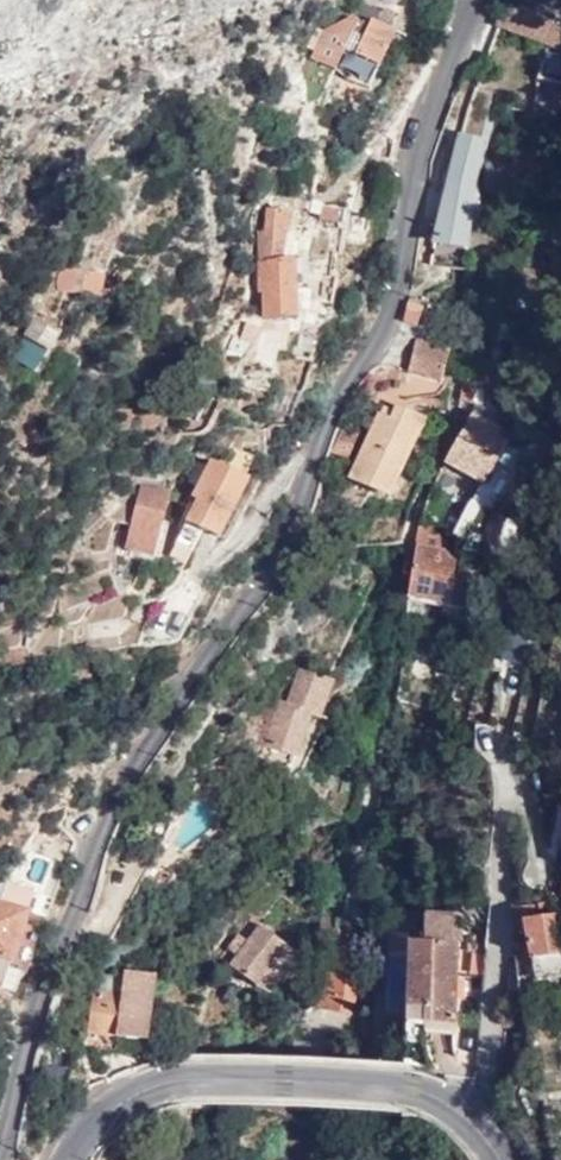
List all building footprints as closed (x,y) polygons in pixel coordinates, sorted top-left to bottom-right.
[(549,47),(556,28),(506,2),(500,27),(549,47)] [(368,22),(351,14),(323,26),(309,55),(334,67),(343,47),(354,52),(343,75),(367,86),(395,28),(370,17),(368,22)] [(438,215),(434,243),(464,247),(486,144),(461,139),(438,215)] [(340,228),(342,208),(317,205),(315,225),(340,228)] [(266,238),(251,239),(255,316),(270,316),(270,323),(291,323),(291,294),(313,293),(311,265),(283,266),(281,233),(285,232),(284,214),(266,212),(266,238)] [(65,265),(63,288),(106,294),(109,272),(65,265)] [(408,300),(403,320),(405,321),(413,306),(422,305),(422,304),(408,300)] [(405,321),(417,324),(422,305),(413,306),(405,321)] [(38,321),(30,336),(55,349),(61,333),(38,321)] [(408,371),(442,380),(451,348),(416,339),(408,371)] [(388,499),(426,417),(396,403),(389,418),(379,412),(347,479),(388,499)] [(483,480),(507,438),(497,433),(501,425),(475,410),(466,425),(466,433),(450,462),(483,480)] [(460,436),(447,460),(450,462),(466,433),(466,425),(460,436)] [(228,500),(234,503),(209,549),(227,559),(240,534),(255,542),(284,487),(246,467),(228,500)] [(153,561),(166,490),(135,484),(122,555),(153,561)] [(167,557),(191,563),(206,499),(177,492),(167,531),(173,533),(167,557)] [(417,552),(411,606),(452,611),(464,542),(463,542),(424,523),(417,552)] [(167,557),(173,533),(167,531),(160,556),(167,557)] [(85,599),(92,639),(125,634),(118,593),(85,599)] [(0,627),(0,660),(20,660),(21,628),(0,627)] [(275,701),(260,745),(296,758),(310,715),(319,718),(332,680),(297,668),(285,704),(275,701)] [(301,955),(255,920),(259,915),(263,917),(285,889),(270,878),(241,917),(247,922),(227,947),(220,957),(258,985),(272,993),(301,955)] [(2,1006),(31,913),(6,907),(2,910),(0,909),(0,1006),(2,1006)] [(535,981),(560,976),(560,925),(559,912),(525,917),(535,981)] [(423,913),(387,913),(386,923),(423,919),(423,913)] [(422,931),(422,940),(408,940),(407,1035),(424,1034),(424,1030),(455,1030),(456,999),(456,977),(456,948),(456,940),(450,940),(451,916),(423,919),(422,931)] [(422,931),(423,919),(386,923),(387,929),(422,931)] [(483,977),(484,949),(456,948),(456,977),(483,977)] [(317,1000),(299,1033),(344,1035),(361,964),(336,962),(334,975),(319,974),(317,980),(317,1000)] [(159,976),(101,969),(90,1031),(150,1040),(159,976)]
